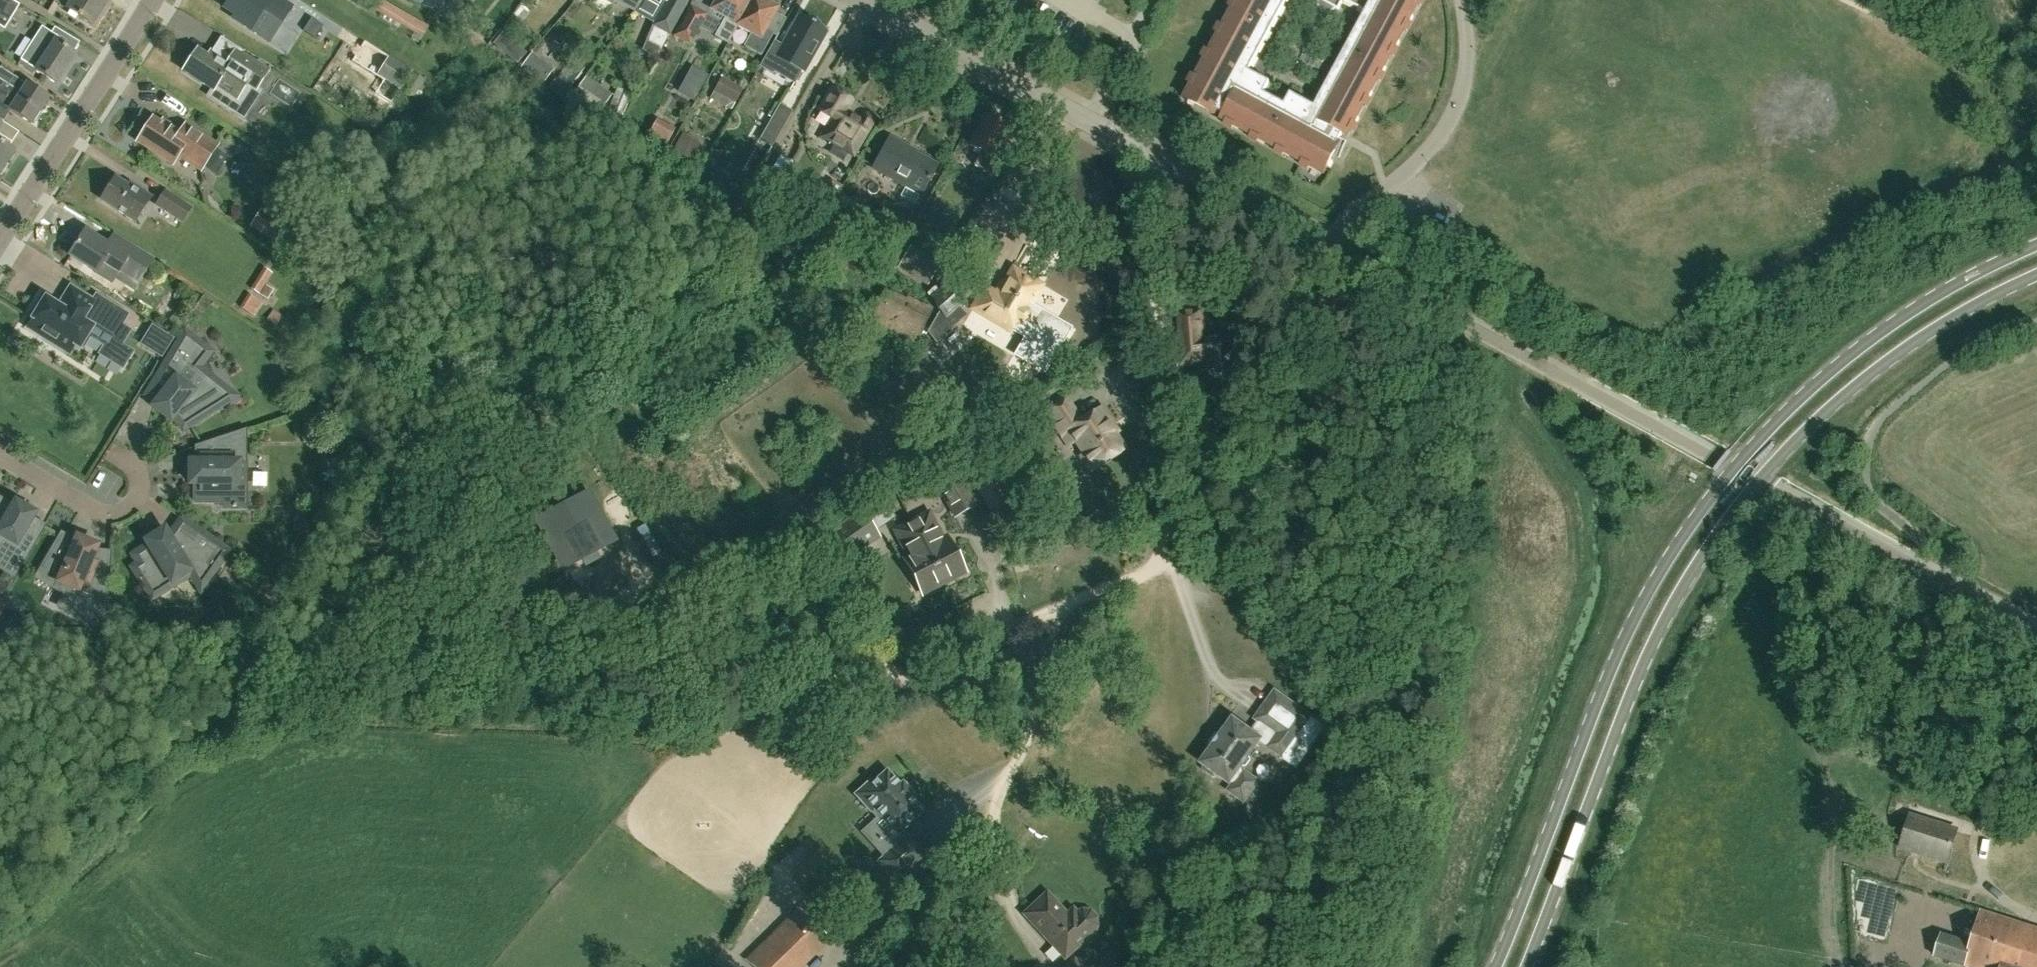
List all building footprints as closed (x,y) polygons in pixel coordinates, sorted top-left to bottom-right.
[(3,14),(12,0),(0,0),(0,12),(3,14)] [(68,10),(92,25),(108,0),(75,0),(68,10)] [(224,8),(235,15),(233,19),(270,42),(293,7),(282,0),(269,0),(268,3),(264,0),(230,0),(224,8)] [(380,0),(377,0),(371,9),(422,38),(428,27),(413,19),(380,0)] [(447,0),(424,0),(420,7),(437,17),(447,0)] [(612,7),(614,4),(633,14),(643,1),(644,0),(600,0),(612,7)] [(643,1),(661,10),(653,25),(643,53),(656,61),(669,37),(687,5),(690,0),(644,0),(643,1)] [(687,5),(707,16),(699,30),(713,37),(723,20),(709,13),(717,0),(690,0),(687,5)] [(709,13),(723,20),(713,37),(727,45),(737,26),(752,0),(717,0),(709,13)] [(773,35),(765,30),(774,14),(776,9),(759,0),(752,0),(737,26),(750,34),(743,46),(761,56),(773,35)] [(1389,46),(1394,49),(1404,30),(1399,27),(1403,21),(1407,23),(1418,4),(1413,2),(1414,0),(1346,0),(1365,11),(1314,106),(1290,93),(1284,104),(1262,93),(1268,82),(1247,70),(1286,0),(1238,0),(1237,3),(1241,5),(1238,11),(1233,9),(1223,28),(1228,31),(1224,37),(1220,34),(1209,53),(1214,56),(1211,62),(1206,60),(1196,79),(1200,81),(1197,88),(1192,85),(1184,100),(1213,115),(1216,110),(1224,114),(1221,119),(1227,122),(1229,118),(1236,121),(1233,126),(1252,136),(1255,131),(1261,135),(1259,139),(1278,150),(1280,145),(1286,148),(1284,153),(1303,163),(1306,158),(1325,169),(1322,174),(1324,174),(1339,146),(1336,144),(1340,137),(1342,134),(1347,137),(1350,131),(1345,129),(1348,123),(1353,125),(1363,106),(1358,103),(1362,97),(1366,100),(1377,81),(1372,78),(1375,72),(1380,74),(1390,55),(1386,52),(1389,46)] [(1317,3),(1317,7),(1322,12),(1329,13),(1335,8),(1337,8),(1341,0),(1318,0),(1317,3)] [(633,14),(653,25),(661,10),(643,1),(633,14)] [(687,5),(669,37),(689,48),(699,30),(707,16),(687,5)] [(785,20),(774,14),(765,30),(773,35),(776,37),(785,20)] [(759,65),(795,85),(825,31),(799,16),(783,46),(773,41),(759,65)] [(36,70),(56,84),(75,55),(56,42),(58,38),(42,28),(34,39),(32,41),(20,60),(21,61),(18,65),(33,75),(36,70)] [(525,55),(502,35),(493,45),(517,65),(525,55)] [(183,65),(187,67),(183,72),(211,91),(207,97),(223,107),(227,101),(234,106),(251,82),(258,87),(267,72),(238,53),(229,65),(212,53),(211,53),(207,58),(197,51),(194,56),(190,54),(183,65)] [(533,53),(521,68),(544,85),(555,70),(533,53)] [(376,76),(383,81),(400,91),(401,90),(413,72),(389,56),(376,76)] [(570,61),(557,78),(573,91),(586,73),(570,61)] [(711,73),(691,63),(677,91),(695,101),(711,73)] [(11,111),(31,124),(41,108),(48,97),(27,84),(26,85),(1,69),(0,70),(0,80),(8,85),(0,97),(0,104),(11,111)] [(427,80),(415,72),(403,90),(415,98),(427,80)] [(612,92),(586,73),(573,91),(599,110),(612,92)] [(565,101),(573,91),(557,78),(549,89),(565,101)] [(734,109),(744,91),(723,79),(712,97),(734,109)] [(227,101),(223,107),(246,122),(265,92),(258,87),(251,82),(234,106),(227,101)] [(616,84),(612,92),(605,109),(623,116),(634,91),(616,84)] [(819,111),(832,118),(821,136),(852,154),(871,121),(871,117),(867,115),(864,116),(862,119),(859,120),(854,117),(856,115),(846,109),(851,100),(832,88),(819,111)] [(771,149),(792,113),(780,106),(758,142),(771,149)] [(1138,107),(1135,112),(1144,116),(1146,112),(1138,107)] [(1010,131),(996,123),(996,119),(990,115),(986,118),(985,117),(968,146),(981,153),(973,166),(986,173),(1010,131)] [(675,126),(656,116),(645,136),(664,146),(675,126)] [(152,120),(138,142),(172,165),(178,156),(201,170),(216,147),(185,127),(180,135),(162,123),(160,125),(152,120)] [(701,143),(679,130),(669,147),(692,159),(701,143)] [(890,138),(873,169),(906,186),(900,196),(915,204),(920,194),(921,195),(937,166),(904,148),(905,147),(890,138)] [(8,160),(14,151),(9,148),(0,142),(0,172),(8,160)] [(779,158),(771,171),(784,179),(792,165),(779,158)] [(771,171),(763,185),(800,207),(808,193),(784,179),(771,171)] [(135,222),(151,198),(129,184),(127,187),(115,179),(101,200),(135,222)] [(157,202),(154,207),(183,225),(193,208),(165,190),(157,202)] [(263,209),(252,226),(283,246),(294,229),(263,209)] [(96,271),(103,262),(136,283),(151,260),(111,235),(105,245),(85,232),(78,243),(70,255),(96,271)] [(943,265),(911,248),(898,272),(930,289),(943,265)] [(272,274),(264,268),(250,290),(259,295),(272,274)] [(971,311),(995,324),(1013,334),(1023,339),(1015,354),(1044,371),(1071,326),(1030,303),(1039,286),(1011,269),(996,297),(983,290),(973,308),(971,311)] [(932,298),(941,309),(927,331),(938,344),(952,325),(965,314),(958,305),(980,286),(965,270),(932,298)] [(78,348),(84,339),(91,327),(112,340),(121,325),(128,315),(96,295),(92,301),(70,287),(60,303),(58,307),(45,299),(33,319),(27,327),(69,353),(74,345),(78,348)] [(932,310),(886,288),(868,326),(915,348),(932,310)] [(254,318),(262,303),(248,294),(240,308),(254,318)] [(1218,306),(1220,329),(1232,328),(1230,305),(1218,306)] [(995,324),(971,311),(963,326),(1004,349),(1013,334),(995,324)] [(1231,339),(1202,341),(1199,314),(1180,316),(1183,343),(1180,344),(1182,364),(1206,362),(1206,369),(1233,366),(1231,339)] [(133,333),(121,325),(112,340),(91,327),(84,339),(99,349),(94,356),(122,374),(134,355),(123,348),(133,333)] [(162,358),(173,340),(153,328),(142,345),(162,358)] [(183,332),(155,377),(170,386),(153,408),(170,421),(173,418),(183,431),(190,426),(224,405),(209,384),(212,380),(199,370),(212,353),(183,332)] [(170,386),(155,377),(142,399),(153,408),(170,386)] [(1066,443),(1074,438),(1092,466),(1119,449),(1106,428),(1110,425),(1100,410),(1078,423),(1063,400),(1046,411),(1066,443)] [(217,463),(196,463),(190,463),(190,485),(195,485),(195,498),(195,503),(213,503),(213,498),(223,498),(223,509),(245,509),(245,485),(247,485),(247,463),(245,463),(245,431),(217,440),(217,463)] [(196,447),(196,463),(217,463),(217,440),(203,445),(196,447)] [(955,469),(935,479),(955,517),(975,507),(965,488),(955,469)] [(990,470),(972,483),(998,522),(1016,509),(990,470)] [(31,519),(34,514),(24,509),(15,503),(13,507),(0,500),(0,547),(1,548),(0,550),(0,568),(14,577),(35,540),(23,533),(31,519)] [(590,505),(545,529),(565,566),(580,558),(596,550),(611,542),(590,505)] [(862,509),(815,543),(835,570),(882,537),(866,515),(862,509)] [(912,523),(942,581),(946,579),(950,582),(961,576),(961,571),(964,570),(949,541),(944,544),(932,521),(927,524),(923,517),(912,523)] [(44,526),(31,519),(23,533),(35,540),(42,529),(44,526)] [(181,519),(169,538),(179,554),(196,543),(200,533),(181,519)] [(939,583),(942,581),(912,523),(901,529),(904,535),(899,538),(911,561),(906,563),(921,592),(924,591),(928,593),(939,587),(939,583)] [(169,580),(173,587),(191,576),(194,581),(207,581),(228,552),(200,533),(196,543),(179,554),(169,538),(164,530),(158,534),(155,536),(146,542),(148,546),(133,556),(138,565),(132,569),(144,587),(142,588),(146,594),(169,580)] [(104,619),(107,581),(92,580),(84,576),(94,553),(97,547),(76,539),(75,543),(66,538),(62,535),(60,539),(47,560),(43,568),(59,578),(54,588),(64,594),(59,607),(82,617),(87,618),(104,619)] [(99,555),(94,553),(84,576),(92,580),(107,581),(109,555),(99,555)] [(1267,705),(1256,720),(1277,735),(1269,747),(1283,758),(1303,731),(1313,716),(1277,690),(1267,705)] [(1233,721),(1202,764),(1205,767),(1203,769),(1204,772),(1213,778),(1216,778),(1218,776),(1230,784),(1231,782),(1234,785),(1229,792),(1244,802),(1258,783),(1240,770),(1261,740),(1233,721)] [(873,808),(880,816),(892,829),(889,832),(887,831),(878,839),(889,852),(884,856),(878,862),(894,880),(923,855),(906,836),(903,839),(897,834),(922,811),(909,797),(912,794),(910,791),(905,786),(902,783),(899,786),(886,771),(873,783),(871,781),(855,795),(870,811),(873,808)] [(1910,817),(1901,848),(1947,862),(1956,831),(1910,817)] [(1047,896),(1027,915),(1065,957),(1068,953),(1091,932),(1095,926),(1094,919),(1089,914),(1083,913),(1076,916),(1070,921),(1047,896)] [(753,966),(792,966),(823,936),(799,911),(747,962),(753,966)] [(1981,911),(1970,945),(1941,936),(1934,958),(1962,966),(2036,966),(2036,929),(1981,911)] [(1064,966),(1081,966),(1073,959),(1064,966)]
